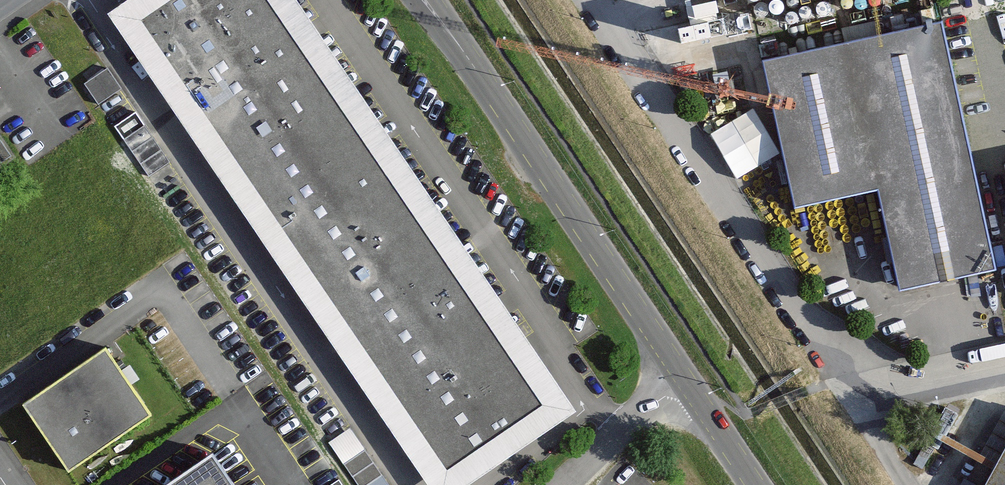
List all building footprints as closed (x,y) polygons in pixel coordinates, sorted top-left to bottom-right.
[(144,23),(450,473),(546,408),(268,0),(177,0),(144,23)] [(765,60),(795,204),(879,187),(900,288),(994,268),(974,171),(943,26),(942,23),(765,60)] [(110,72),(87,86),(98,106),(121,92),(110,72)] [(716,123),(733,173),(778,157),(761,108),(716,123)] [(8,156),(0,144),(0,161),(8,156)] [(107,345),(23,402),(69,471),(154,414),(107,345)] [(986,484),(1004,484),(1004,449),(986,484)] [(168,484),(230,484),(210,456),(168,484)]
